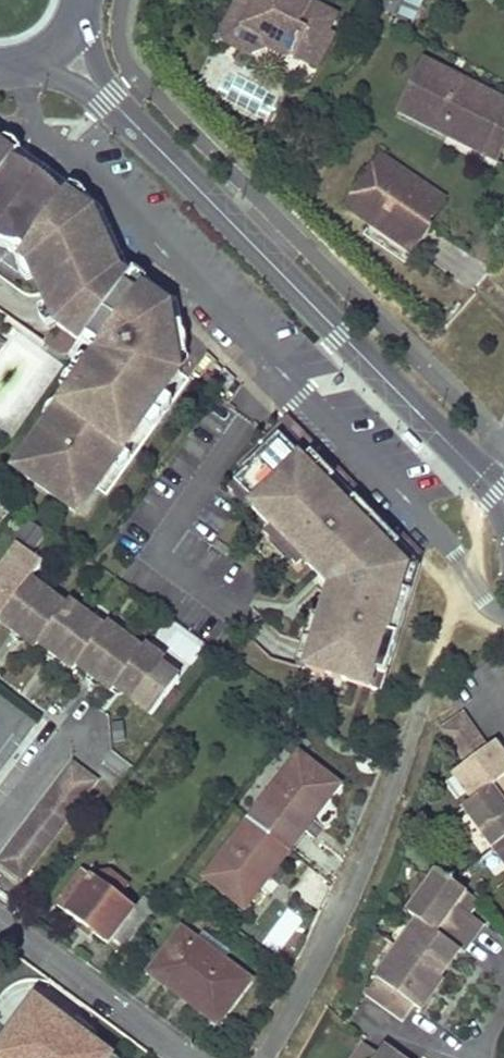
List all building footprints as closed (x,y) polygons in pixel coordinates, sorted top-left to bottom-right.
[(270,48),(287,57),(294,55),(319,67),(336,33),(330,30),(337,15),(308,0),(270,0),(269,0),(240,0),(230,20),(266,38),(270,48)] [(395,25),(411,30),(422,5),(412,0),(406,0),(395,25)] [(266,38),(230,20),(220,41),(250,56),(270,48),(266,38)] [(503,151),(503,101),(480,88),(477,94),(467,89),(470,83),(426,60),(400,110),(498,162),(503,151)] [(477,94),(480,88),(470,83),(467,89),(477,94)] [(15,169),(21,160),(0,145),(0,158),(15,169)] [(408,176),(379,154),(342,203),(396,244),(415,219),(423,225),(441,201),(421,186),(415,193),(402,184),(408,176)] [(21,188),(8,180),(15,169),(0,158),(0,218),(21,188)] [(0,218),(0,253),(9,260),(46,206),(58,213),(62,207),(70,196),(44,177),(21,160),(15,169),(8,180),(21,188),(0,218)] [(421,186),(408,176),(402,184),(415,193),(421,186)] [(169,322),(178,377),(190,375),(180,316),(130,280),(104,220),(70,196),(62,207),(92,228),(112,274),(105,278),(112,291),(136,308),(140,302),(169,322)] [(55,336),(56,341),(97,369),(61,421),(66,425),(56,439),(51,436),(35,459),(42,463),(24,490),(79,528),(97,501),(100,503),(116,480),(110,477),(120,462),(126,466),(180,387),(178,377),(169,322),(140,302),(136,308),(112,291),(105,278),(112,274),(92,228),(62,207),(58,213),(46,206),(9,260),(32,275),(47,316),(55,336)] [(415,219),(396,244),(406,252),(426,227),(423,225),(415,219)] [(284,430),(232,484),(314,571),(327,586),(305,653),(301,665),(382,695),(420,562),(284,430)] [(42,463),(35,459),(17,485),(24,490),(42,463)] [(0,498),(0,510),(8,516),(15,508),(0,498)] [(117,683),(135,696),(160,664),(152,658),(151,652),(143,646),(137,655),(126,646),(126,635),(107,622),(103,628),(99,624),(97,615),(82,604),(73,606),(70,604),(65,610),(59,605),(60,597),(43,584),(34,587),(29,583),(1,620),(38,647),(41,643),(75,667),(78,662),(113,688),(117,683)] [(464,716),(441,732),(464,765),(487,748),(464,716)] [(455,771),(475,800),(491,788),(500,801),(503,798),(503,757),(494,743),(487,748),(464,765),(455,771)] [(288,852),(339,786),(299,755),(248,821),(288,852)] [(71,761),(0,860),(24,878),(95,779),(71,761)] [(466,807),(495,847),(503,840),(503,798),(500,801),(491,788),(475,800),(466,807)] [(288,852),(248,821),(204,878),(245,909),(288,852)] [(495,847),(503,859),(503,840),(495,847)] [(138,911),(80,867),(53,903),(109,947),(115,939),(125,950),(157,906),(146,898),(138,911)] [(438,872),(408,913),(420,922),(434,932),(445,918),(472,938),(483,923),(474,916),(456,903),(464,891),(438,872)] [(474,916),(483,904),(464,891),(456,903),(474,916)] [(287,908),(268,936),(284,947),(304,919),(287,908)] [(434,932),(420,922),(400,949),(438,976),(459,949),(462,952),(472,938),(445,918),(434,932)] [(187,1003),(219,1025),(250,980),(224,961),(231,951),(203,930),(196,940),(181,929),(147,973),(165,986),(171,977),(194,995),(187,1003)] [(438,976),(400,949),(366,995),(402,1022),(412,1008),(418,1012),(442,979),(438,976)] [(194,995),(171,977),(165,986),(187,1003),(194,995)] [(362,1042),(350,1057),(395,1057),(382,1049),(378,1054),(362,1042)]
